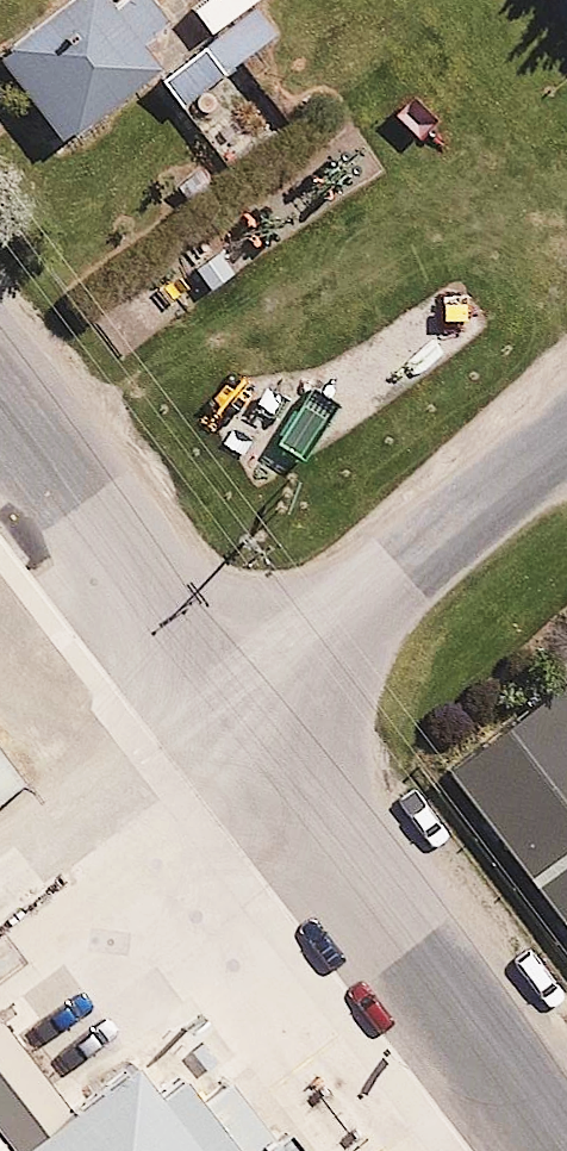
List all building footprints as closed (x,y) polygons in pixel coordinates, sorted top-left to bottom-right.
[(140,46),(159,30),(134,0),(128,0),(112,12),(102,0),(64,0),(0,52),(0,67),(60,140),(154,64),(140,46)] [(152,82),(180,113),(275,31),(248,0),(247,0),(152,82)] [(288,120),(254,81),(198,130),(233,169),(288,120)] [(0,731),(0,835),(51,795),(0,731)] [(136,1065),(27,1150),(203,1150),(136,1065)]
